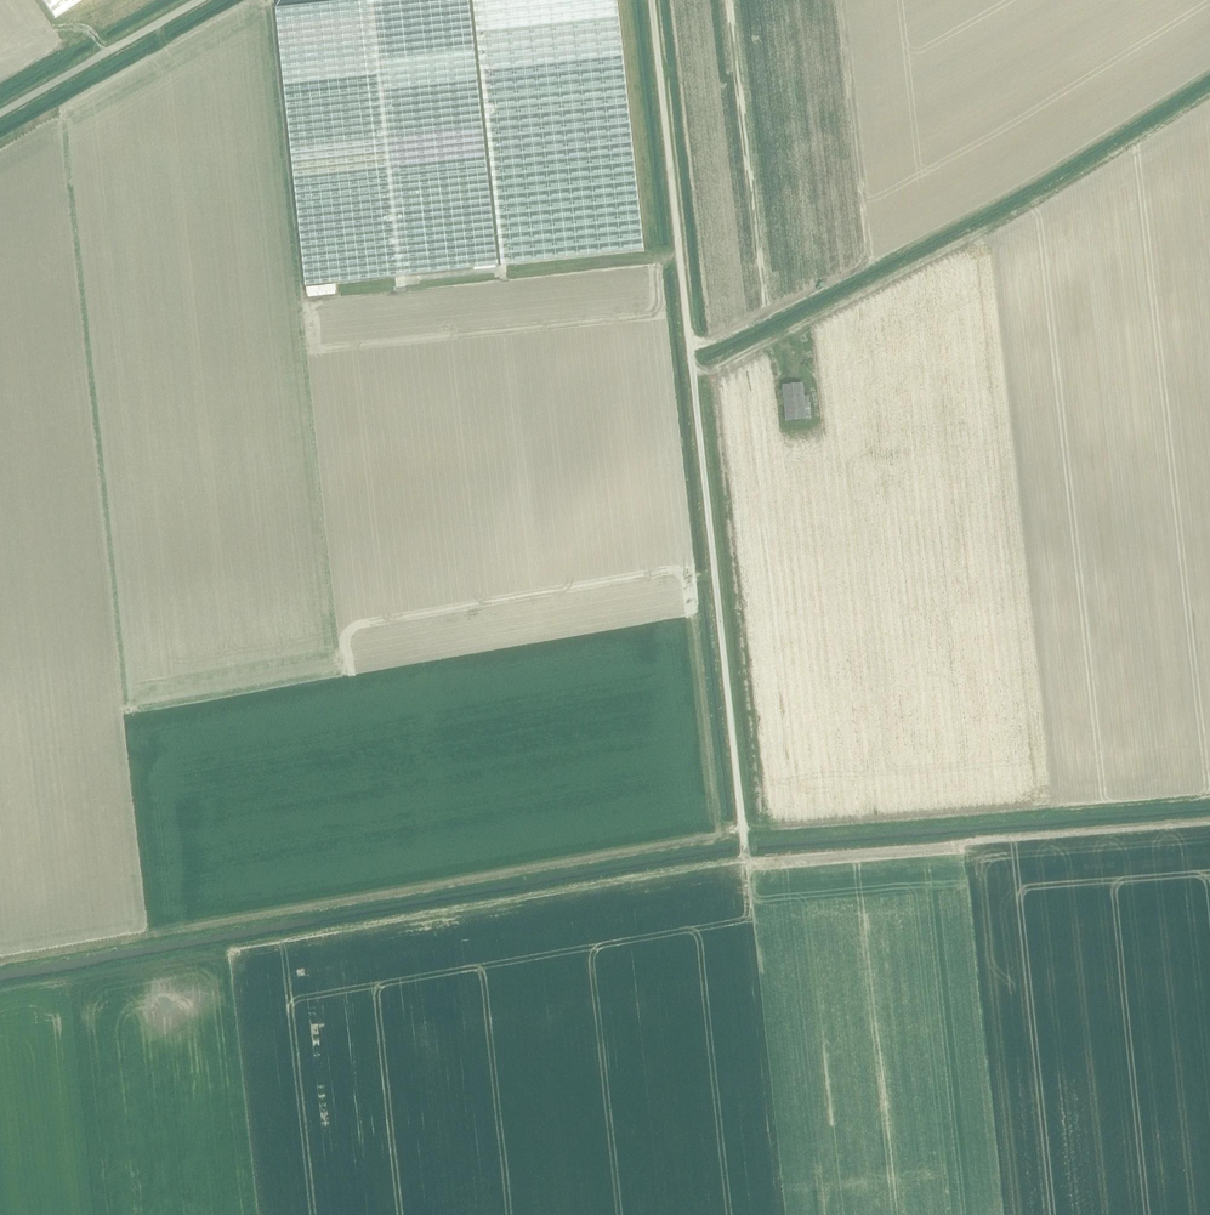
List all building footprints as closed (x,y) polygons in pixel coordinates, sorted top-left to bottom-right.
[(55,18),(81,0),(43,0),(55,18)] [(274,7),(304,286),(496,265),(468,0),(342,0),(274,7)] [(500,265),(642,250),(615,0),(472,0),(500,265)] [(785,421),(805,419),(802,385),(782,387),(785,421)]
